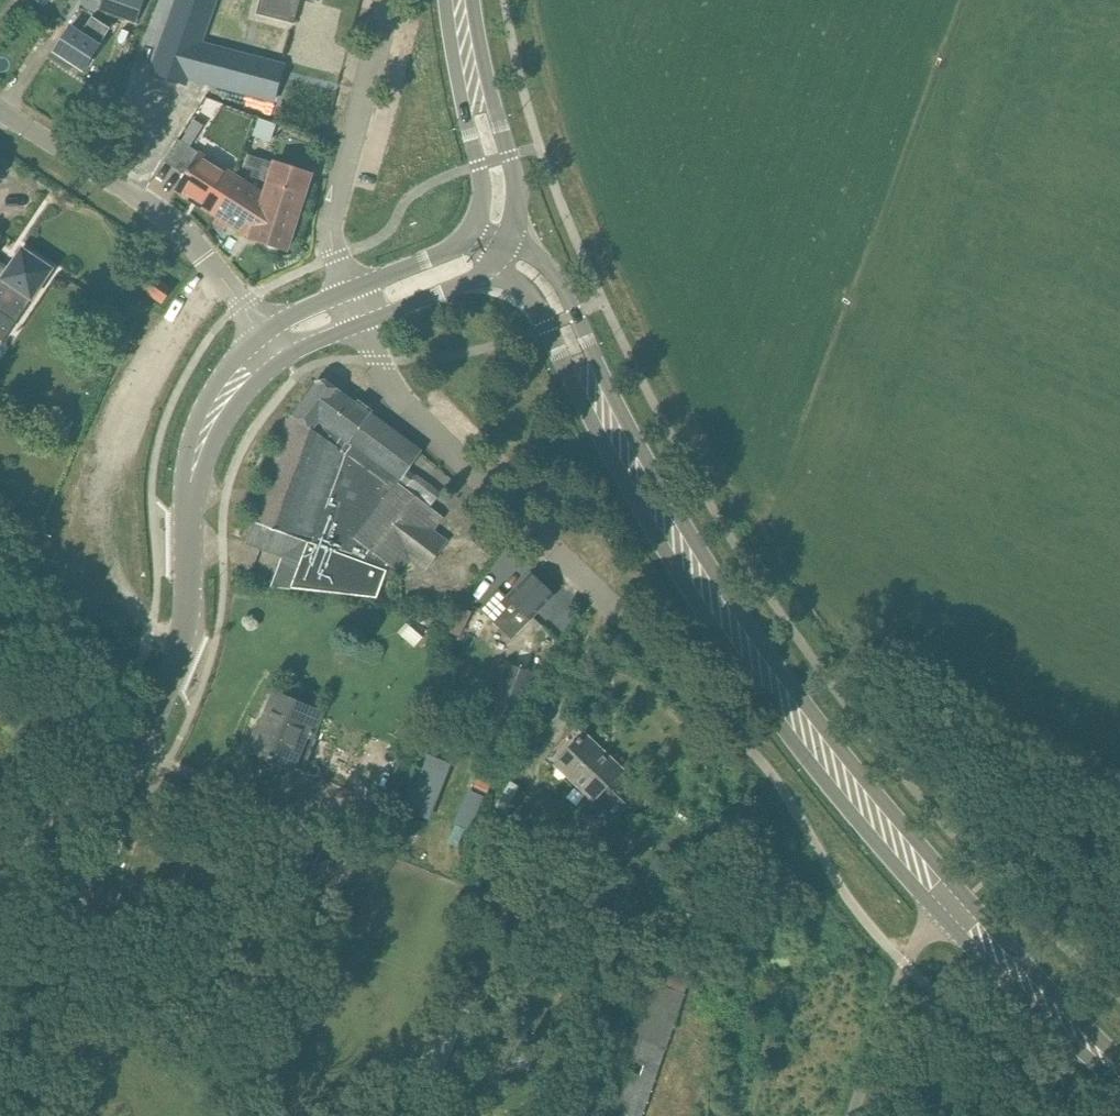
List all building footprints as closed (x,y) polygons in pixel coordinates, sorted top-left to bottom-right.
[(145,0),(103,0),(100,9),(136,23),(145,0)] [(152,72),(186,84),(189,79),(201,43),(217,0),(177,0),(152,72)] [(257,14),(295,23),(301,0),(261,0),(257,14)] [(84,71),(111,28),(93,16),(82,33),(71,26),(55,52),(84,71)] [(207,83),(275,101),(284,65),(216,47),(207,83)] [(256,117),(252,135),(271,140),(275,122),(256,117)] [(195,120),(182,141),(191,147),(204,125),(195,120)] [(177,190),(215,215),(239,178),(200,153),(191,147),(182,141),(178,139),(164,161),(186,175),(177,190)] [(239,178),(215,215),(251,239),(287,250),(311,174),(251,155),(247,168),(252,170),(250,176),(269,182),(265,195),(243,181),(243,180),(239,178)] [(0,261),(0,283),(2,279),(32,299),(53,269),(22,248),(10,267),(0,261)] [(149,272),(139,286),(163,303),(173,289),(149,272)] [(255,522),(248,542),(261,546),(283,555),(271,586),(379,597),(385,579),(392,581),(396,569),(402,574),(412,562),(414,558),(421,559),(427,557),(433,553),(436,547),(436,540),(433,534),(436,530),(445,518),(443,516),(427,504),(405,488),(414,475),(406,470),(420,451),(374,416),(373,416),(357,403),(326,380),(317,382),(316,383),(293,415),(294,416),(259,509),(256,517),(255,522)] [(499,589),(481,608),(512,638),(518,632),(554,595),(531,573),(508,597),(507,597),(499,589)] [(473,605),(463,600),(452,623),(461,628),(473,605)] [(531,674),(508,666),(490,716),(513,724),(531,674)] [(322,715),(299,705),(279,696),(265,729),(260,727),(251,749),(288,764),(302,730),(313,735),(322,715)] [(577,726),(553,751),(580,777),(575,782),(591,797),(579,810),(595,824),(600,818),(622,796),(609,784),(623,770),(622,768),(617,773),(597,754),(602,749),(577,726)] [(430,817),(453,761),(422,749),(399,804),(430,817)]
